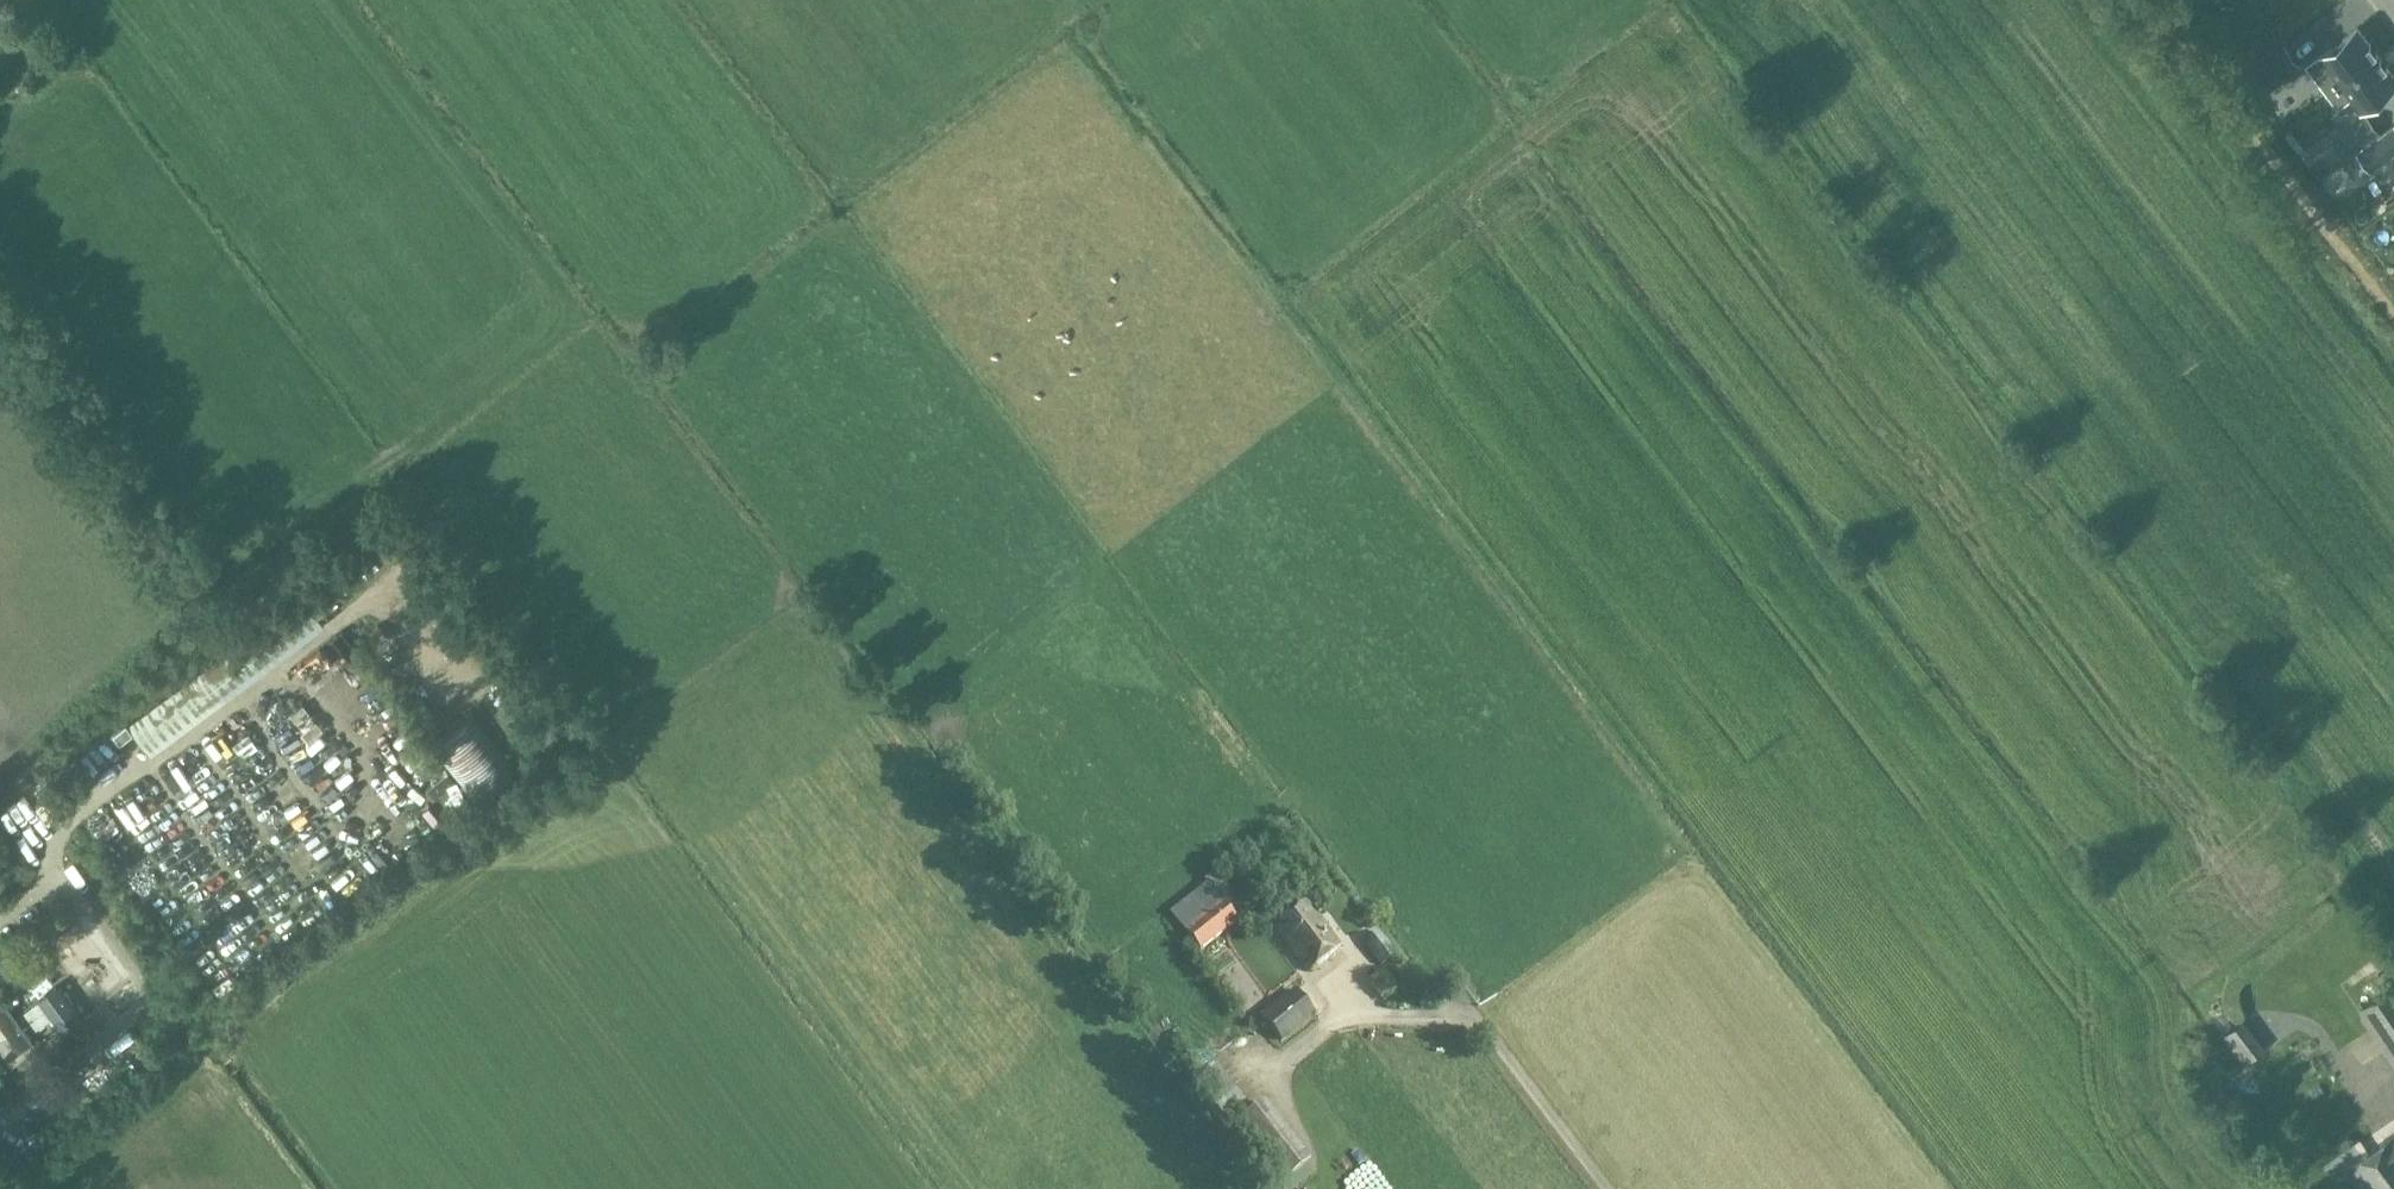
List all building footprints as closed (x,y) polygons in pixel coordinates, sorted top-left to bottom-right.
[(281,8),(292,0),(275,0),(281,8)] [(2327,72),(2316,81),(2326,95),(2379,55),(2358,27),(2317,58),(2327,72)] [(2285,47),(2247,76),(2260,93),(2298,64),(2285,47)] [(2326,95),(2337,109),(2348,100),(2359,114),(2393,87),(2393,75),(2379,55),(2326,95)] [(2347,131),(2330,144),(2343,161),(2360,148),(2379,133),(2366,116),(2347,131)] [(2393,152),(2393,126),(2375,140),(2387,157),(2393,152)] [(151,753),(325,623),(318,614),(327,607),(312,586),(129,723),(151,753)] [(473,715),(431,747),(476,804),(517,772),(473,715)] [(249,737),(235,747),(243,758),(257,749),(249,737)] [(1207,884),(1170,914),(1200,952),(1240,921),(1220,897),(1230,889),(1216,871),(1204,880),(1207,884)] [(1309,973),(1341,948),(1306,903),(1274,927),(1309,973)] [(129,982),(83,921),(60,938),(70,952),(57,962),(81,994),(94,984),(106,999),(129,982)] [(1364,945),(1381,966),(1396,954),(1379,932),(1364,945)] [(49,978),(31,993),(62,1035),(81,1020),(49,978)] [(2393,1058),(2393,986),(2361,1008),(2393,1058)] [(1297,990),(1261,1018),(1281,1043),(1317,1016),(1297,990)] [(20,1053),(33,1043),(0,999),(0,1026),(20,1053)] [(2243,1023),(2227,1035),(2242,1055),(2258,1043),(2243,1023)] [(1186,1042),(1178,1030),(1164,1040),(1172,1052),(1186,1042)] [(2350,1165),(2367,1188),(2393,1188),(2393,1135),(2350,1165)]
